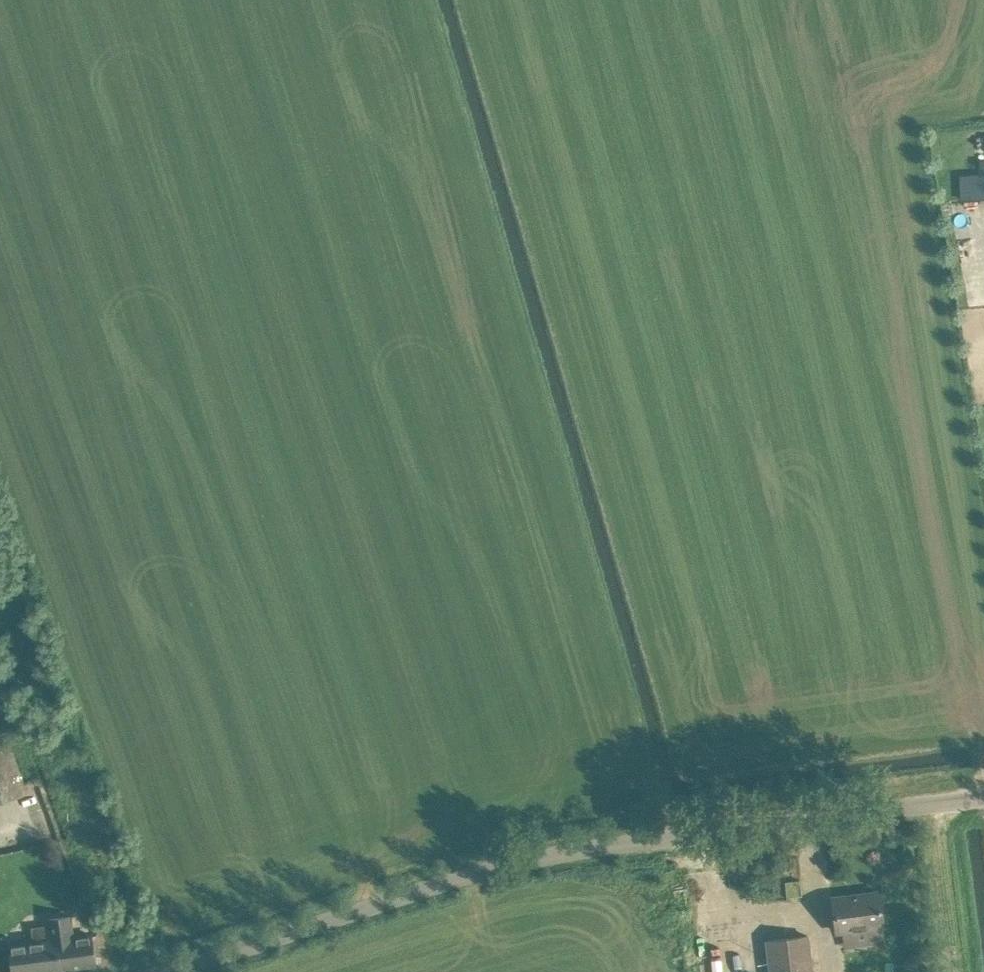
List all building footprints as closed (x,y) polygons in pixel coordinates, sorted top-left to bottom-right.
[(975,176),(976,198),(983,197),(983,175),(975,176)] [(26,793),(0,717),(0,802),(26,793)] [(802,878),(787,879),(789,895),(803,894),(802,878)] [(837,931),(842,930),(883,925),(879,891),(833,897),(837,931)] [(10,945),(14,971),(39,971),(95,964),(91,934),(77,936),(74,913),(48,916),(51,939),(10,945)] [(807,934),(767,939),(771,971),(811,971),(807,934)]
